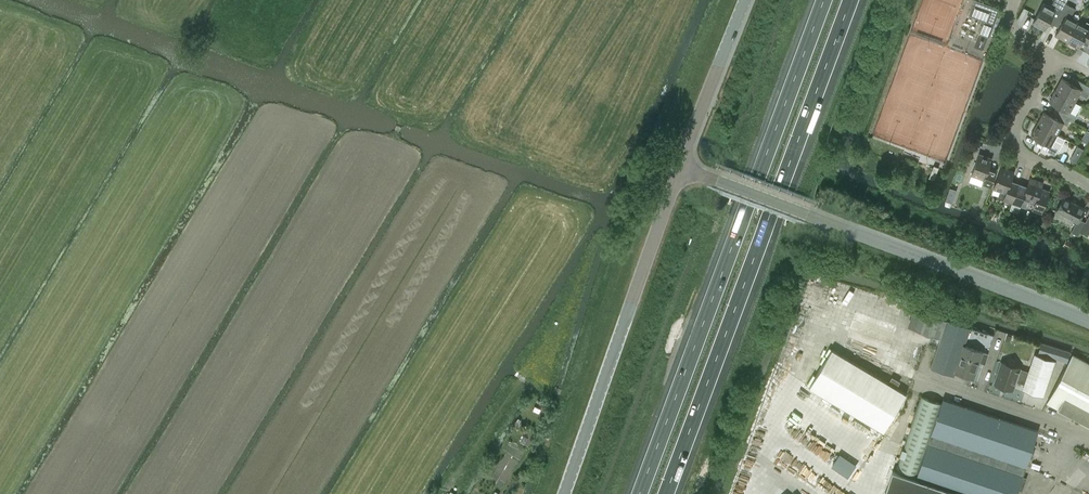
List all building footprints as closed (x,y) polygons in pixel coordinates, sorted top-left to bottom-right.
[(997,17),(1000,9),(975,0),(974,0),(969,15),(984,20),(979,33),(990,37),(997,17)] [(1045,29),(1049,21),(1054,24),(1056,21),(1056,20),(1065,3),(1060,0),(1054,0),(1051,7),(1044,3),(1033,23),(1045,29)] [(1059,27),(1055,35),(1067,41),(1078,22),(1070,17),(1075,8),(1065,3),(1056,20),(1056,21),(1062,23),(1059,27)] [(1088,41),(1088,23),(1087,22),(1086,26),(1078,22),(1067,41),(1079,48),(1079,47),(1082,40),(1088,43),(1088,41)] [(1076,101),(1080,93),(1088,96),(1088,94),(1088,85),(1073,77),(1070,82),(1063,78),(1056,90),(1076,101)] [(1071,111),(1076,101),(1056,90),(1051,102),(1058,105),(1055,111),(1070,119),(1071,120),(1070,120),(1074,122),(1077,116),(1078,115),(1071,111)] [(1058,135),(1059,134),(1064,123),(1068,125),(1070,120),(1070,119),(1055,111),(1052,116),(1045,112),(1038,124),(1058,135)] [(1038,124),(1033,135),(1042,140),(1040,146),(1041,147),(1055,154),(1058,148),(1063,137),(1058,135),(1038,124)] [(1083,148),(1078,145),(1071,158),(1076,160),(1083,148)] [(992,186),(996,174),(988,171),(992,158),(979,154),(972,176),(984,180),(983,183),(992,186)] [(934,179),(939,167),(934,165),(929,177),(934,179)] [(1012,203),(1018,187),(1010,185),(1015,172),(1002,167),(994,189),(1001,192),(999,198),(1012,203)] [(1018,187),(1012,203),(1027,208),(1029,201),(1035,204),(1035,205),(1035,207),(1036,210),(1038,211),(1042,213),(1050,191),(1042,188),(1044,182),(1031,178),(1026,190),(1018,187)] [(1080,232),(1086,222),(1080,219),(1085,209),(1064,197),(1057,211),(1077,221),(1072,232),(1078,235),(1080,232)] [(1086,222),(1080,232),(1088,236),(1088,233),(1088,224),(1086,222)] [(1066,239),(1063,244),(1070,248),(1073,242),(1066,239)] [(940,337),(931,366),(954,374),(955,369),(973,376),(978,359),(984,361),(993,335),(970,327),(920,310),(913,328),(940,337)] [(1041,343),(1038,353),(1067,362),(1070,352),(1041,343)] [(831,349),(809,387),(884,431),(906,394),(896,387),(898,384),(891,379),(888,383),(831,349)] [(994,383),(1013,389),(1016,381),(1024,383),(1022,388),(1043,396),(1055,361),(1034,354),(1028,371),(1014,366),(1015,364),(1014,362),(1010,360),(1008,361),(1007,364),(1001,362),(994,383)] [(1047,402),(1088,425),(1088,363),(1072,354),(1047,402)] [(884,493),(1016,493),(1038,431),(943,399),(942,402),(920,396),(895,472),(892,470),(884,493)]
